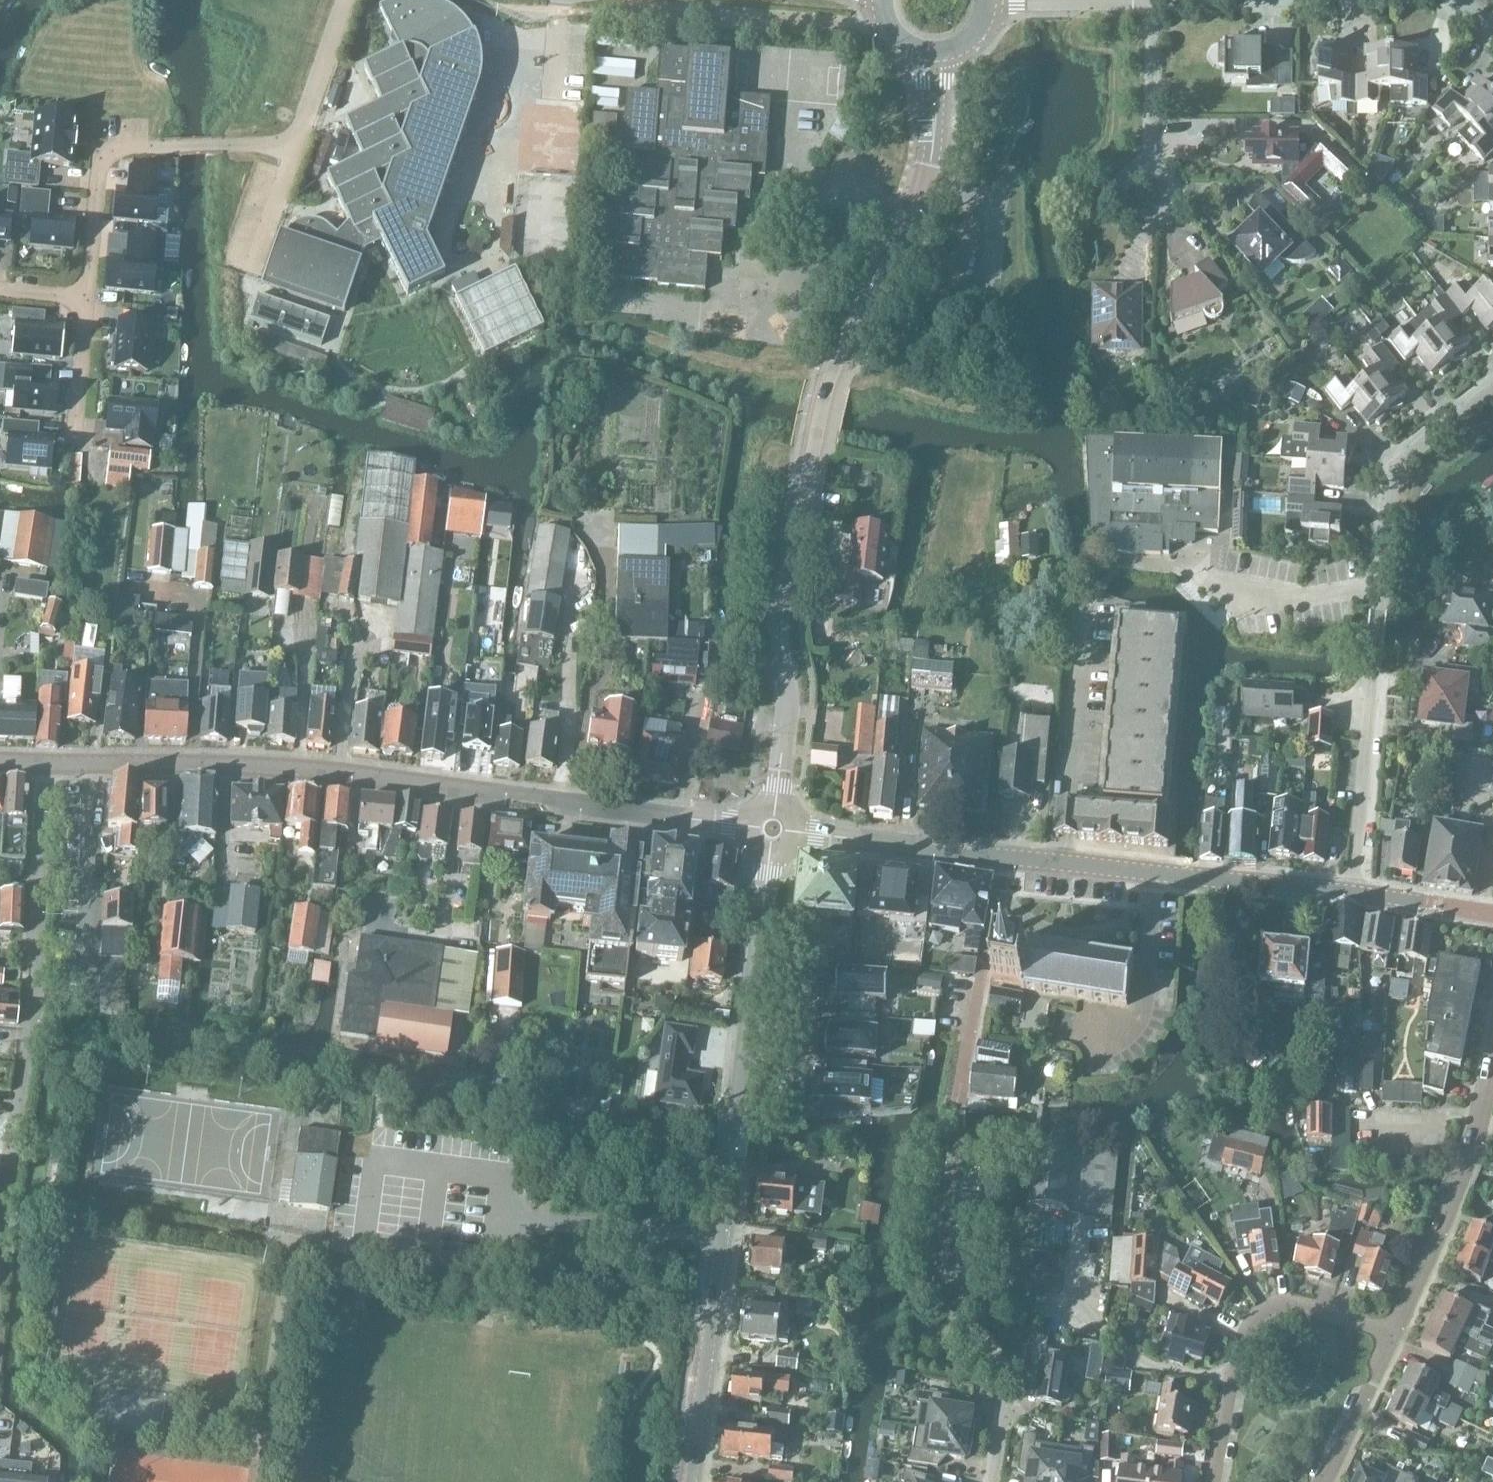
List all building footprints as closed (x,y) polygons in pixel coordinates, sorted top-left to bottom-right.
[(278,235),(262,283),(344,311),(365,251),(381,243),(407,296),(444,278),(426,240),(478,88),(480,82),(481,76),(481,70),(481,64),(480,57),(479,51),(477,46),(475,40),(472,35),(469,29),(465,24),(461,20),(457,16),(452,12),(447,8),(441,6),(436,3),(430,1),(425,0),(396,0),(393,1),(388,2),(383,4),(379,6),(400,50),(363,67),(381,104),(345,122),(363,159),(326,177),(349,223),(338,236),(327,227),(326,226),(324,224),(321,223),(319,222),(317,221),(315,221),(312,221),(310,220),(307,221),(305,221),(303,221),(299,223),(297,224),(295,225),(293,226),(291,228),(290,230),(288,231),(287,233),(286,235),(285,237),(278,235)] [(637,50),(638,41),(597,38),(597,47),(637,50)] [(1225,83),(1248,83),(1248,88),(1277,88),(1278,49),(1250,49),(1250,43),(1226,43),(1226,46),(1220,46),(1220,65),(1225,65),(1225,83)] [(1332,104),(1356,104),(1356,79),(1344,79),(1344,50),(1337,50),(1337,48),(1324,44),(1323,49),(1319,49),(1319,53),(1320,53),(1320,63),(1313,64),(1316,76),(1319,76),(1319,88),(1330,88),(1332,104)] [(1381,88),(1391,88),(1392,50),(1389,50),(1389,48),(1376,45),(1375,51),(1368,50),(1368,79),(1356,79),(1356,104),(1373,104),(1380,104),(1381,88)] [(1392,50),(1391,88),(1401,88),(1403,104),(1428,105),(1428,79),(1415,79),(1415,51),(1408,51),(1407,45),(1394,48),(1394,50),(1392,50)] [(659,286),(706,290),(709,256),(722,257),(725,229),(737,230),(739,200),(751,201),(754,172),(763,173),(764,162),(766,163),(772,99),(730,95),(733,56),(662,50),(658,94),(628,91),(623,151),(651,153),(650,163),(638,162),(636,191),(624,190),(622,219),(610,218),(607,248),(619,249),(616,279),(659,282),(659,286)] [(637,63),(596,59),(595,76),(635,80),(637,63)] [(1470,125),(1492,102),(1492,87),(1491,83),(1485,86),(1481,82),(1461,101),(1452,92),(1433,110),(1451,128),(1464,118),(1470,125)] [(344,91),(334,88),(327,106),(337,109),(344,91)] [(620,92),(593,89),(592,98),(599,98),(598,108),(619,109),(620,92)] [(1283,102),(1283,117),(1295,117),(1295,102),(1283,102)] [(1484,162),(1492,154),(1492,102),(1470,125),(1459,136),(1484,162)] [(856,119),(843,111),(830,133),(844,141),(856,119)] [(594,114),(593,126),(617,128),(618,116),(594,114)] [(74,135),(75,119),(36,115),(32,157),(8,155),(6,185),(37,188),(40,164),(71,167),(72,151),(74,151),(76,135),(74,135)] [(609,129),(593,127),(592,137),(608,139),(609,129)] [(1188,129),(1170,134),(1173,147),(1192,143),(1188,129)] [(1277,133),(1277,130),(1264,130),(1264,133),(1255,133),(1255,141),(1247,141),(1247,157),(1255,157),(1255,165),(1285,165),(1285,181),(1302,181),(1307,176),(1308,145),(1305,137),(1299,137),(1299,133),(1277,133)] [(1328,144),(1319,153),(1336,169),(1332,174),(1345,186),(1355,175),(1342,163),(1345,160),(1328,144)] [(154,194),(157,172),(130,169),(128,191),(117,190),(114,221),(154,224),(156,194),(154,194)] [(22,192),(20,217),(32,218),(29,247),(71,251),(74,221),(46,218),(48,194),(22,192)] [(1260,197),(1249,208),(1260,220),(1233,245),(1263,275),(1280,259),(1283,261),(1287,263),(1291,263),(1295,264),(1299,263),(1303,263),(1307,261),(1310,259),(1313,257),(1315,255),(1316,256),(1317,255),(1259,194),(1258,195),(1260,197)] [(9,243),(11,217),(0,215),(0,242),(9,243)] [(1428,231),(1444,231),(1444,217),(1429,217),(1428,231)] [(154,241),(128,238),(126,260),(110,259),(107,291),(151,295),(154,263),(152,262),(154,241)] [(1339,259),(1326,271),(1340,285),(1353,273),(1339,259)] [(1196,272),(1202,280),(1173,290),(1173,289),(1172,289),(1172,325),(1173,325),(1205,314),(1206,317),(1208,319),(1212,321),(1216,321),(1219,320),(1222,318),(1224,314),(1225,311),(1223,307),(1224,307),(1224,308),(1225,307),(1217,297),(1229,287),(1209,262),(1196,272)] [(455,301),(484,359),(543,331),(514,272),(480,288),(480,289),(457,300),(455,301)] [(474,275),(450,287),(457,300),(480,289),(480,288),(474,275)] [(1446,297),(1462,317),(1472,310),(1489,332),(1492,329),(1492,298),(1485,287),(1477,294),(1465,282),(1446,297)] [(1096,349),(1105,349),(1108,352),(1116,352),(1119,349),(1140,349),(1140,289),(1096,289),(1096,320),(1093,323),(1093,337),(1096,340),(1096,349)] [(330,320),(257,296),(248,321),(321,345),(330,320)] [(1433,308),(1427,312),(1418,319),(1428,332),(1452,362),(1454,361),(1455,362),(1467,357),(1465,351),(1470,347),(1453,325),(1462,317),(1446,297),(1433,308)] [(1334,312),(1322,299),(1302,318),(1314,331),(1334,312)] [(146,317),(178,320),(178,311),(146,308),(146,317)] [(63,328),(36,325),(37,313),(13,311),(12,324),(15,325),(13,355),(60,360),(63,328)] [(1452,362),(1428,332),(1418,319),(1390,341),(1405,362),(1416,354),(1433,376),(1438,372),(1443,375),(1451,365),(1450,363),(1452,362)] [(115,366),(114,369),(146,372),(151,324),(119,321),(116,352),(112,351),(111,366),(115,366)] [(250,330),(244,346),(315,372),(321,356),(250,330)] [(1372,376),(1364,382),(1388,412),(1390,411),(1391,412),(1403,407),(1401,401),(1406,397),(1389,375),(1399,367),(1383,346),(1364,362),(1372,376)] [(31,370),(6,368),(4,392),(15,393),(13,411),(55,415),(56,409),(61,409),(63,392),(57,391),(58,385),(50,384),(30,382),(31,370)] [(1388,412),(1364,382),(1357,388),(1345,376),(1340,380),(1326,391),(1342,412),(1352,404),(1369,426),(1375,422),(1379,425),(1388,415),(1387,413),(1388,412)] [(435,411),(389,397),(382,420),(428,435),(435,411)] [(152,435),(154,435),(157,406),(109,401),(107,431),(124,433),(123,447),(151,449),(152,435)] [(38,426),(5,423),(4,436),(9,436),(7,467),(50,471),(53,439),(37,438),(38,426)] [(1293,461),(1309,463),(1320,464),(1347,466),(1347,464),(1349,464),(1354,451),(1348,449),(1348,442),(1320,440),(1321,427),(1296,425),(1294,443),(1294,450),(1293,461)] [(1110,539),(1110,553),(1162,555),(1162,554),(1170,555),(1170,543),(1193,544),(1194,532),(1219,534),(1223,443),(1115,439),(1115,440),(1086,439),(1091,537),(1106,537),(1106,539),(1110,539)] [(151,454),(110,449),(106,486),(129,489),(131,469),(149,471),(151,454)] [(367,460),(356,556),(364,557),(359,601),(399,605),(395,635),(432,639),(442,554),(429,552),(405,549),(414,482),(415,466),(367,460)] [(1291,480),(1290,497),(1315,499),(1316,487),(1344,489),(1345,482),(1351,481),(1349,468),(1347,468),(1347,466),(1320,464),(1309,463),(1308,472),(1292,473),(1291,480)] [(414,482),(405,549),(429,552),(437,485),(414,482)] [(481,537),(486,498),(456,489),(452,519),(472,522),(470,536),(481,537)] [(1249,493),(1235,493),(1234,541),(1248,541),(1249,493)] [(1256,495),(1255,506),(1271,507),(1271,496),(1256,495)] [(1290,497),(1287,533),(1311,535),(1310,548),(1330,550),(1331,537),(1337,537),(1341,538),(1341,534),(1347,533),(1344,520),(1342,520),(1342,513),(1314,511),(1315,499),(1290,497)] [(490,505),(488,522),(510,525),(511,507),(490,505)] [(40,568),(47,520),(5,513),(0,544),(0,561),(40,568)] [(994,525),(996,565),(1021,564),(1018,524),(994,525)] [(148,572),(171,574),(174,530),(152,528),(148,572)] [(570,532),(539,528),(528,597),(532,598),(526,636),(522,635),(517,665),(549,670),(570,532)] [(618,528),(615,643),(667,645),(667,623),(669,564),(665,564),(666,529),(618,528)] [(825,571),(822,598),(859,602),(862,579),(884,581),(889,532),(856,528),(850,574),(825,571)] [(276,547),(250,544),(243,597),(270,600),(276,547)] [(199,553),(195,588),(211,590),(216,555),(199,553)] [(274,592),(298,594),(302,559),(279,556),(274,592)] [(361,565),(345,562),(338,598),(354,601),(361,565)] [(1488,632),(1492,596),(1447,590),(1443,622),(1470,625),(1467,645),(1492,649),(1492,633),(1488,632)] [(40,629),(54,633),(62,608),(49,604),(40,629)] [(1186,632),(1181,625),(1116,619),(1099,799),(1170,806),(1186,632)] [(653,659),(651,682),(695,685),(696,663),(697,646),(700,647),(701,626),(667,623),(667,645),(666,660),(653,659)] [(328,628),(307,628),(307,648),(328,647),(328,628)] [(395,635),(393,651),(430,656),(432,639),(395,635)] [(99,707),(103,673),(105,652),(75,649),(67,721),(95,724),(97,707),(99,707)] [(912,688),(952,692),(955,667),(914,663),(912,688)] [(1428,677),(1425,700),(1465,705),(1466,692),(1478,693),(1481,671),(1455,668),(1454,680),(1428,677)] [(104,736),(135,740),(141,684),(120,682),(121,670),(112,669),(104,736)] [(40,684),(39,702),(36,747),(57,749),(61,696),(50,696),(51,685),(52,678),(41,677),(40,684)] [(34,740),(35,705),(19,704),(20,681),(6,680),(4,688),(3,704),(0,704),(0,739),(34,740)] [(260,736),(263,733),(263,730),(264,730),(268,681),(250,680),(250,682),(240,682),(239,696),(238,696),(236,728),(248,729),(247,732),(250,735),(260,736)] [(306,700),(323,702),(325,685),(308,682),(306,700)] [(188,684),(147,683),(147,692),(145,739),(186,740),(188,684)] [(1266,687),(1266,685),(1247,684),(1246,718),(1303,721),(1304,705),(1294,705),(1294,688),(1266,687)] [(462,709),(460,728),(465,729),(463,748),(490,751),(496,691),(464,688),(462,709)] [(211,703),(203,702),(200,740),(227,742),(231,690),(213,689),(211,703)] [(297,709),(296,709),(297,692),(272,690),(268,742),(294,744),(297,709)] [(356,707),(352,751),(379,754),(385,696),(369,694),(367,709),(356,707)] [(1465,705),(1425,700),(1422,724),(1448,727),(1446,739),(1472,742),(1475,719),(1463,717),(1465,705)] [(306,746),(330,748),(334,703),(311,701),(306,746)] [(449,708),(427,705),(421,757),(443,760),(445,744),(451,745),(456,710),(449,709),(449,708)] [(588,747),(599,749),(598,753),(630,757),(636,712),(604,707),(603,717),(592,716),(588,747)] [(392,756),(395,754),(412,756),(417,720),(409,719),(410,715),(405,715),(404,719),(402,718),(402,715),(402,712),(400,709),(396,708),(391,708),(389,710),(387,713),(387,716),(385,716),(380,752),(383,752),(385,755),(392,756)] [(874,730),(876,710),(863,709),(861,729),(874,730)] [(1237,712),(1224,711),(1223,737),(1237,737),(1237,712)] [(556,734),(558,718),(544,716),(542,732),(531,730),(526,765),(552,769),(557,734),(556,734)] [(1309,745),(1331,746),(1333,717),(1311,716),(1309,745)] [(494,764),(519,767),(523,733),(510,732),(511,719),(499,718),(494,764)] [(1045,785),(1051,721),(1025,719),(1022,754),(1004,753),(1000,795),(1003,795),(1006,798),(1014,799),(1016,797),(1024,797),(1025,792),(1031,792),(1031,784),(1045,785)] [(707,746),(739,751),(743,727),(711,722),(707,746)] [(878,760),(871,814),(894,817),(900,765),(894,765),(898,728),(878,726),(875,760),(878,760)] [(669,740),(671,732),(662,730),(661,738),(643,735),(635,778),(676,786),(684,742),(669,740)] [(993,739),(925,732),(920,785),(922,785),(920,807),(986,813),(993,739)] [(813,767),(837,770),(839,750),(815,747),(813,767)] [(844,813),(867,816),(873,766),(857,764),(855,778),(849,777),(844,813)] [(1276,789),(1277,769),(1274,769),(1263,768),(1261,768),(1260,788),(1276,789)] [(1,860),(25,861),(29,779),(5,778),(1,860)] [(136,828),(141,778),(113,779),(108,827),(122,828),(122,835),(121,835),(121,837),(122,837),(120,850),(137,851),(137,852),(139,852),(141,828),(136,828)] [(185,859),(206,836),(216,837),(219,781),(180,779),(178,832),(169,831),(169,853),(168,867),(184,867),(185,859)] [(1227,861),(1258,863),(1261,821),(1254,820),(1256,790),(1236,788),(1232,844),(1228,844),(1227,861)] [(139,827),(152,827),(152,841),(165,841),(165,828),(166,828),(167,789),(142,789),(139,808),(139,827)] [(232,789),(231,827),(270,828),(270,840),(281,841),(281,829),(283,790),(232,789)] [(298,855),(314,856),(321,794),(288,790),(286,808),(287,808),(285,826),(301,827),(298,855)] [(315,855),(312,889),(335,891),(340,831),(348,832),(351,797),(350,797),(349,793),(338,792),(337,792),(336,795),(326,794),(322,829),(319,853),(316,855),(315,855)] [(1300,859),(1324,862),(1329,818),(1314,816),(1316,796),(1305,794),(1303,816),(1305,816),(1300,859)] [(377,837),(376,853),(375,857),(396,860),(401,829),(416,832),(420,800),(397,797),(393,827),(392,827),(392,833),(379,831),(378,837),(377,837)] [(362,798),(358,835),(368,836),(366,852),(376,853),(377,837),(378,837),(379,831),(379,830),(391,831),(394,801),(362,798)] [(1270,856),(1298,859),(1303,806),(1276,803),(1270,856)] [(1059,807),(1056,837),(1066,838),(1075,839),(1168,847),(1171,817),(1069,808),(1059,807)] [(451,816),(424,812),(418,859),(420,863),(426,864),(430,860),(444,862),(446,849),(451,816)] [(1201,859),(1222,860),(1226,816),(1213,815),(1213,817),(1205,816),(1201,859)] [(520,854),(519,863),(528,864),(529,859),(528,859),(532,821),(491,816),(487,850),(520,854)] [(465,852),(463,866),(479,868),(485,820),(461,817),(457,851),(465,852)] [(1390,870),(1417,874),(1422,841),(1409,839),(1411,825),(1397,823),(1390,870)] [(1435,824),(1424,887),(1472,896),(1483,832),(1435,824)] [(582,928),(592,929),(586,981),(625,986),(640,846),(611,843),(610,855),(532,847),(524,922),(550,925),(551,912),(584,915),(582,928)] [(686,928),(676,927),(678,912),(688,913),(695,852),(652,848),(650,872),(644,872),(642,886),(648,887),(644,924),(639,923),(635,956),(682,962),(686,928)] [(703,887),(719,889),(717,903),(732,905),(735,883),(732,883),(734,869),(736,858),(723,856),(723,852),(711,851),(710,854),(708,854),(703,887)] [(857,888),(859,868),(821,865),(821,863),(820,863),(820,861),(817,856),(812,856),(808,860),(808,862),(806,861),(806,863),(804,863),(799,914),(854,919),(856,900),(858,888),(857,888)] [(5,878),(20,878),(21,866),(5,866),(5,878)] [(927,926),(927,927),(957,932),(957,931),(960,913),(967,914),(964,927),(969,928),(965,951),(979,954),(983,930),(985,930),(994,878),(992,877),(992,878),(975,875),(975,873),(957,870),(957,872),(940,869),(940,868),(938,868),(937,870),(938,871),(929,922),(928,922),(928,926),(927,926)] [(861,894),(858,919),(872,920),(872,917),(892,919),(893,920),(898,871),(891,871),(878,870),(878,869),(876,869),(876,870),(876,871),(873,895),(861,894)] [(892,919),(891,924),(914,927),(915,925),(927,926),(930,901),(917,900),(920,875),(920,876),(920,874),(918,874),(905,872),(898,871),(893,920),(892,919)] [(195,890),(177,888),(175,902),(193,904),(195,890)] [(227,931),(255,933),(259,894),(231,891),(227,931)] [(0,893),(0,935),(11,935),(11,930),(23,931),(25,894),(0,893)] [(104,896),(102,928),(132,929),(134,897),(104,896)] [(1360,948),(1361,908),(1333,904),(1333,906),(1333,905),(1332,945),(1340,946),(1338,958),(1350,959),(1352,947),(1360,948)] [(201,912),(165,908),(160,958),(161,958),(182,960),(195,961),(201,912)] [(320,912),(296,908),(289,952),(313,955),(320,912)] [(1381,921),(1381,920),(1372,918),(1372,920),(1368,919),(1363,953),(1375,955),(1373,970),(1387,972),(1395,924),(1381,921)] [(1398,977),(1413,980),(1416,962),(1427,963),(1432,930),(1429,929),(1429,927),(1420,926),(1419,928),(1405,925),(1398,977)] [(130,930),(102,929),(101,959),(129,960),(130,930)] [(376,1046),(446,1057),(453,1014),(458,1015),(466,953),(361,938),(356,977),(349,976),(340,1036),(377,1041),(376,1046)] [(1022,989),(1045,993),(1127,1006),(1134,959),(1029,943),(1027,953),(997,947),(992,979),(1023,985),(1022,989)] [(691,978),(721,982),(726,949),(695,945),(691,978)] [(1259,1003),(1262,1007),(1276,1008),(1279,1005),(1306,1008),(1306,1006),(1325,1008),(1326,954),(1311,953),(1311,951),(1310,949),(1266,945),(1264,947),(1260,993),(1259,1003)] [(525,954),(497,952),(493,1004),(521,1006),(525,954)] [(1440,960),(1430,957),(1430,959),(1432,960),(1428,979),(1436,981),(1430,1010),(1424,1092),(1444,1096),(1450,1067),(1461,1069),(1472,1018),(1474,1019),(1480,989),(1478,989),(1482,968),(1440,960)] [(182,960),(161,958),(156,1007),(177,1009),(182,960)] [(101,972),(128,973),(129,961),(101,960),(101,972)] [(100,984),(128,985),(128,973),(101,972),(100,984)] [(837,998),(837,999),(839,999),(851,1000),(850,1013),(875,1015),(876,1002),(887,1003),(889,975),(841,972),(839,972),(839,973),(838,988),(838,987),(838,989),(838,998),(837,998)] [(943,978),(936,977),(933,989),(941,991),(943,978)] [(1410,984),(1392,981),(1389,999),(1407,1002),(1410,984)] [(128,985),(100,984),(100,996),(127,997),(128,985)] [(1021,1015),(1024,995),(992,990),(988,1010),(1021,1015)] [(17,1025),(20,992),(0,991),(0,1023),(17,1025)] [(828,1038),(827,1055),(876,1059),(878,1032),(875,1031),(876,1019),(843,1016),(842,1029),(831,1028),(830,1038),(828,1038)] [(666,1028),(655,1102),(697,1108),(701,1078),(688,1076),(688,1073),(685,1069),(683,1069),(685,1053),(691,1054),(694,1032),(666,1028)] [(978,1064),(1010,1069),(1013,1050),(981,1045),(978,1064)] [(1357,1093),(1357,1062),(1337,1062),(1337,1093),(1357,1093)] [(1360,1092),(1374,1092),(1374,1062),(1360,1062),(1360,1092)] [(816,1101),(816,1103),(817,1103),(818,1103),(871,1106),(873,1079),(866,1079),(867,1066),(834,1064),(833,1077),(819,1076),(819,1075),(818,1075),(818,1077),(817,1085),(817,1087),(816,1101)] [(972,1076),(971,1087),(974,1088),(973,1097),(1010,1101),(1010,1110),(1018,1111),(1019,1100),(1015,1099),(1018,1071),(976,1067),(976,1074),(975,1076),(972,1076)] [(1423,1087),(1414,1086),(1412,1106),(1422,1106),(1423,1087)] [(1348,1109),(1309,1109),(1309,1141),(1331,1141),(1331,1171),(1348,1171),(1348,1109)] [(296,1158),(289,1206),(330,1212),(337,1163),(336,1163),(340,1135),(301,1130),(297,1158),(296,1158)] [(1268,1151),(1229,1141),(1223,1164),(1261,1175),(1268,1151)] [(1028,1207),(1070,1212),(1076,1150),(1035,1146),(1028,1207)] [(794,1215),(822,1218),(826,1188),(798,1185),(798,1184),(762,1179),(758,1211),(794,1215)] [(1386,1186),(1367,1190),(1367,1200),(1387,1199),(1386,1186)] [(1359,1222),(1370,1226),(1374,1213),(1380,1215),(1389,1199),(1387,1199),(1365,1200),(1359,1222)] [(1326,1244),(1302,1238),(1296,1266),(1308,1269),(1307,1273),(1308,1273),(1310,1277),(1320,1280),(1323,1277),(1332,1279),(1343,1232),(1353,1234),(1360,1211),(1348,1208),(1346,1214),(1333,1211),(1326,1244)] [(1237,1239),(1239,1255),(1252,1253),(1255,1273),(1280,1269),(1276,1237),(1275,1237),(1272,1211),(1260,1213),(1261,1222),(1236,1226),(1238,1239),(1237,1239)] [(1464,1249),(1491,1259),(1490,1261),(1492,1262),(1492,1232),(1473,1225),(1464,1249)] [(1367,1259),(1358,1286),(1383,1294),(1393,1261),(1381,1257),(1387,1239),(1362,1231),(1354,1254),(1367,1259)] [(801,1248),(827,1251),(828,1237),(803,1234),(801,1248)] [(1154,1306),(1156,1286),(1159,1242),(1135,1240),(1133,1284),(1132,1296),(1154,1306)] [(750,1270),(784,1274),(787,1246),(754,1242),(750,1270)] [(1491,1259),(1464,1249),(1455,1273),(1481,1283),(1490,1261),(1491,1259)] [(1172,1288),(1172,1289),(1173,1293),(1186,1300),(1186,1299),(1203,1308),(1206,1300),(1219,1307),(1224,1297),(1226,1298),(1231,1290),(1229,1289),(1231,1285),(1217,1277),(1224,1265),(1208,1257),(1197,1278),(1181,1270),(1172,1288)] [(937,1301),(950,1302),(951,1288),(938,1288),(937,1301)] [(776,1292),(765,1290),(763,1304),(774,1306),(776,1292)] [(1488,1292),(1483,1307),(1492,1310),(1492,1294),(1488,1292)] [(1433,1322),(1463,1335),(1492,1349),(1492,1347),(1492,1332),(1485,1328),(1491,1314),(1475,1307),(1473,1310),(1445,1297),(1433,1322)] [(743,1338),(779,1343),(783,1313),(747,1308),(745,1321),(744,1321),(743,1325),(744,1325),(742,1334),(743,1334),(743,1338)] [(1165,1337),(1161,1350),(1171,1353),(1169,1362),(1183,1366),(1186,1357),(1202,1362),(1208,1340),(1211,1332),(1197,1328),(1198,1326),(1181,1322),(1182,1319),(1171,1316),(1165,1337)] [(1463,1335),(1433,1322),(1422,1346),(1451,1360),(1457,1348),(1472,1355),(1473,1351),(1488,1358),(1492,1349),(1463,1335)] [(1047,1352),(1049,1339),(1036,1337),(1030,1375),(1042,1377),(1038,1403),(1062,1407),(1063,1403),(1067,1403),(1071,1401),(1072,1393),(1069,1390),(1065,1389),(1068,1367),(1070,1355),(1047,1352)] [(1106,1348),(1092,1346),(1087,1381),(1100,1383),(1106,1348)] [(797,1371),(799,1354),(779,1352),(777,1368),(797,1371)] [(1106,1368),(1124,1371),(1126,1359),(1108,1356),(1106,1368)] [(1478,1373),(1457,1363),(1452,1374),(1474,1383),(1478,1373)] [(1441,1381),(1412,1367),(1400,1392),(1430,1406),(1444,1413),(1459,1420),(1463,1411),(1449,1404),(1451,1399),(1436,1393),(1441,1381)] [(1106,1389),(1131,1392),(1133,1374),(1109,1371),(1106,1389)] [(733,1399),(763,1403),(765,1392),(789,1395),(791,1380),(767,1377),(737,1373),(733,1399)] [(1452,1374),(1447,1384),(1469,1394),(1474,1383),(1452,1374)] [(1157,1434),(1174,1437),(1174,1433),(1189,1435),(1194,1405),(1181,1403),(1183,1389),(1165,1386),(1157,1434)] [(922,1405),(918,1428),(974,1436),(975,1431),(976,1417),(973,1416),(973,1412),(948,1408),(950,1396),(920,1392),(918,1404),(922,1405)] [(1430,1406),(1400,1392),(1389,1416),(1418,1430),(1426,1414),(1436,1418),(1440,1411),(1430,1406)] [(768,1410),(766,1423),(767,1423),(789,1426),(790,1426),(791,1413),(768,1410)] [(1455,1429),(1459,1420),(1444,1413),(1440,1422),(1455,1429)] [(974,1436),(918,1428),(914,1451),(911,1450),(909,1463),(938,1467),(940,1455),(966,1460),(967,1455),(970,1456),(973,1442),(974,1436)] [(739,1456),(772,1461),(783,1462),(785,1450),(774,1448),(775,1435),(759,1433),(729,1429),(728,1440),(723,1439),(721,1458),(739,1460),(739,1456)] [(1403,1444),(1425,1454),(1430,1443),(1408,1432),(1403,1444)] [(1059,1448),(1036,1444),(1037,1437),(1024,1435),(1019,1471),(1030,1473),(1029,1481),(1053,1481),(1059,1448)] [(1100,1462),(1117,1463),(1118,1437),(1101,1436),(1100,1462)] [(1174,1445),(1158,1443),(1157,1455),(1173,1457),(1174,1445)] [(1053,1481),(1078,1481),(1079,1477),(1090,1479),(1095,1450),(1082,1448),(1082,1451),(1059,1448),(1053,1481)] [(1152,1472),(1135,1470),(1136,1458),(1123,1456),(1121,1468),(1119,1481),(1151,1481),(1152,1472)] [(1151,1481),(1182,1481),(1183,1476),(1184,1464),(1170,1462),(1169,1474),(1152,1472),(1151,1481)] [(48,1480),(30,1478),(31,1466),(0,1463),(0,1481),(48,1481),(48,1480)] [(1100,1464),(1093,1463),(1090,1479),(1100,1481),(1100,1464)] [(790,1481),(791,1481),(792,1469),(771,1467),(769,1480),(790,1481)] [(1402,1474),(1391,1468),(1384,1481),(1398,1481),(1402,1474)] [(935,1479),(907,1470),(903,1481),(934,1481),(935,1479)] [(1362,1472),(1358,1481),(1383,1481),(1362,1472)] [(1414,1479),(1402,1474),(1398,1481),(1413,1481),(1414,1479)]
